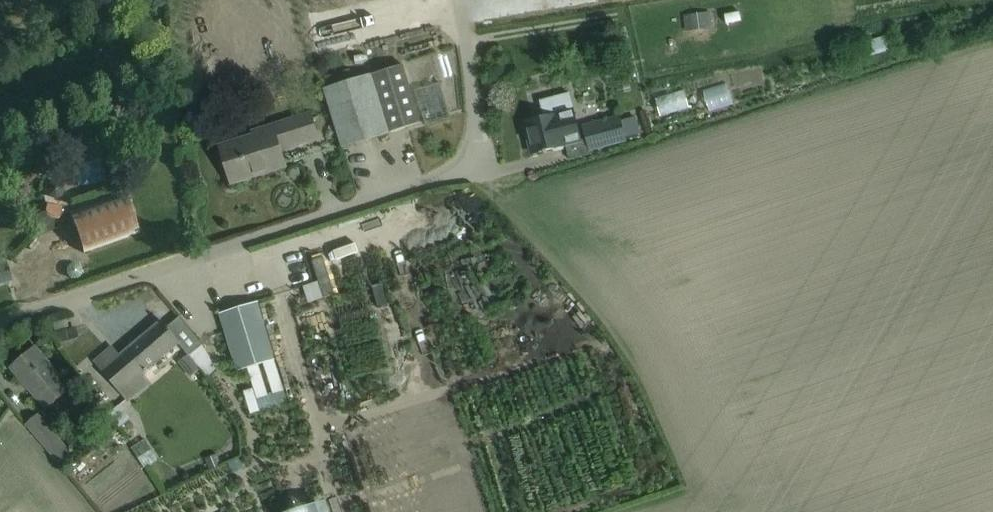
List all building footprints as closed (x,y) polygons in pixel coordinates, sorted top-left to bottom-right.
[(861,68),(884,61),(880,47),(856,54),(861,68)] [(388,132),(420,123),(402,65),(370,74),(388,132)] [(389,134),(388,132),(370,74),(323,89),(341,148),(389,134)] [(580,142),(572,111),(568,94),(559,96),(540,101),(544,118),(530,121),(533,133),(528,136),(531,146),(536,147),(538,153),(543,151),(543,154),(547,153),(546,151),(580,142)] [(317,138),(311,119),(309,113),(252,131),(253,136),(220,147),(231,183),(258,175),(256,170),(263,168),(264,170),(283,164),(278,149),(289,146),(289,147),(317,138)] [(620,117),(583,126),(589,151),(626,142),(620,117)] [(51,183),(48,189),(50,195),(56,198),(62,196),(65,190),(63,184),(57,181),(51,183)] [(141,234),(134,215),(126,192),(70,212),(85,253),(141,234)] [(0,264),(0,285),(11,282),(5,263),(0,264)] [(275,359),(257,302),(219,314),(237,371),(275,359)] [(139,376),(177,343),(187,355),(189,356),(202,345),(179,317),(166,328),(160,322),(119,357),(111,348),(95,362),(127,400),(145,384),(139,376)] [(70,388),(48,362),(35,347),(10,368),(45,409),(70,388)] [(178,363),(190,377),(200,369),(189,356),(187,355),(178,363)] [(58,464),(70,454),(37,415),(25,425),(58,464)] [(126,459),(134,469),(147,459),(139,449),(126,459)] [(135,477),(152,473),(150,464),(133,468),(135,477)]
